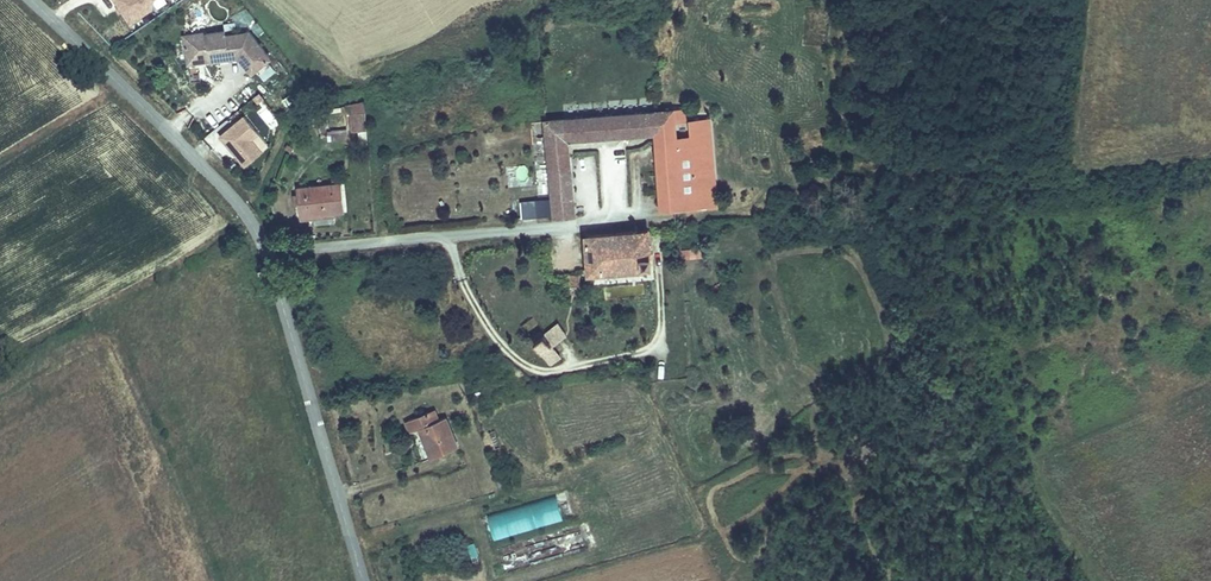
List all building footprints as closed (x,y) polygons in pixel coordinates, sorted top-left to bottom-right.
[(131,22),(153,8),(154,0),(116,0),(131,22)] [(185,34),(188,59),(212,56),(213,61),(239,58),(254,74),(274,55),(252,32),(228,35),(227,32),(209,34),(209,32),(185,34)] [(212,56),(188,59),(189,65),(213,61),(212,56)] [(230,101),(221,105),(226,116),(235,112),(230,101)] [(347,130),(368,127),(364,102),(325,107),(330,141),(348,138),(347,130)] [(668,205),(714,200),(712,183),(705,183),(686,185),(684,160),(682,128),(681,116),(693,115),(692,105),(644,109),(603,113),(594,114),(596,136),(605,135),(663,130),(668,205)] [(596,136),(594,114),(543,119),(544,132),(553,131),(562,213),(582,212),(576,152),(574,138),(596,136)] [(244,115),(221,135),(246,166),(264,151),(254,138),(259,133),(244,115)] [(684,160),(703,159),(700,128),(682,128),(684,160)] [(686,185),(705,183),(703,159),(684,160),(686,185)] [(518,179),(528,178),(526,165),(517,166),(518,179)] [(340,183),(297,187),(300,215),(343,211),(340,183)] [(549,213),(547,196),(518,199),(520,216),(549,213)] [(619,225),(623,261),(650,259),(647,223),(619,225)] [(594,264),(623,261),(619,225),(590,228),(594,264)] [(585,261),(574,263),(576,276),(587,274),(585,261)] [(542,334),(549,347),(563,340),(557,327),(542,334)] [(563,340),(549,347),(553,356),(567,348),(563,340)] [(427,409),(405,418),(410,430),(418,427),(423,437),(428,435),(437,454),(457,445),(444,417),(433,421),(427,409)] [(492,538),(562,520),(555,494),(485,512),(492,538)] [(494,540),(496,547),(509,543),(507,536),(494,540)] [(473,541),(465,544),(470,557),(478,554),(473,541)]
